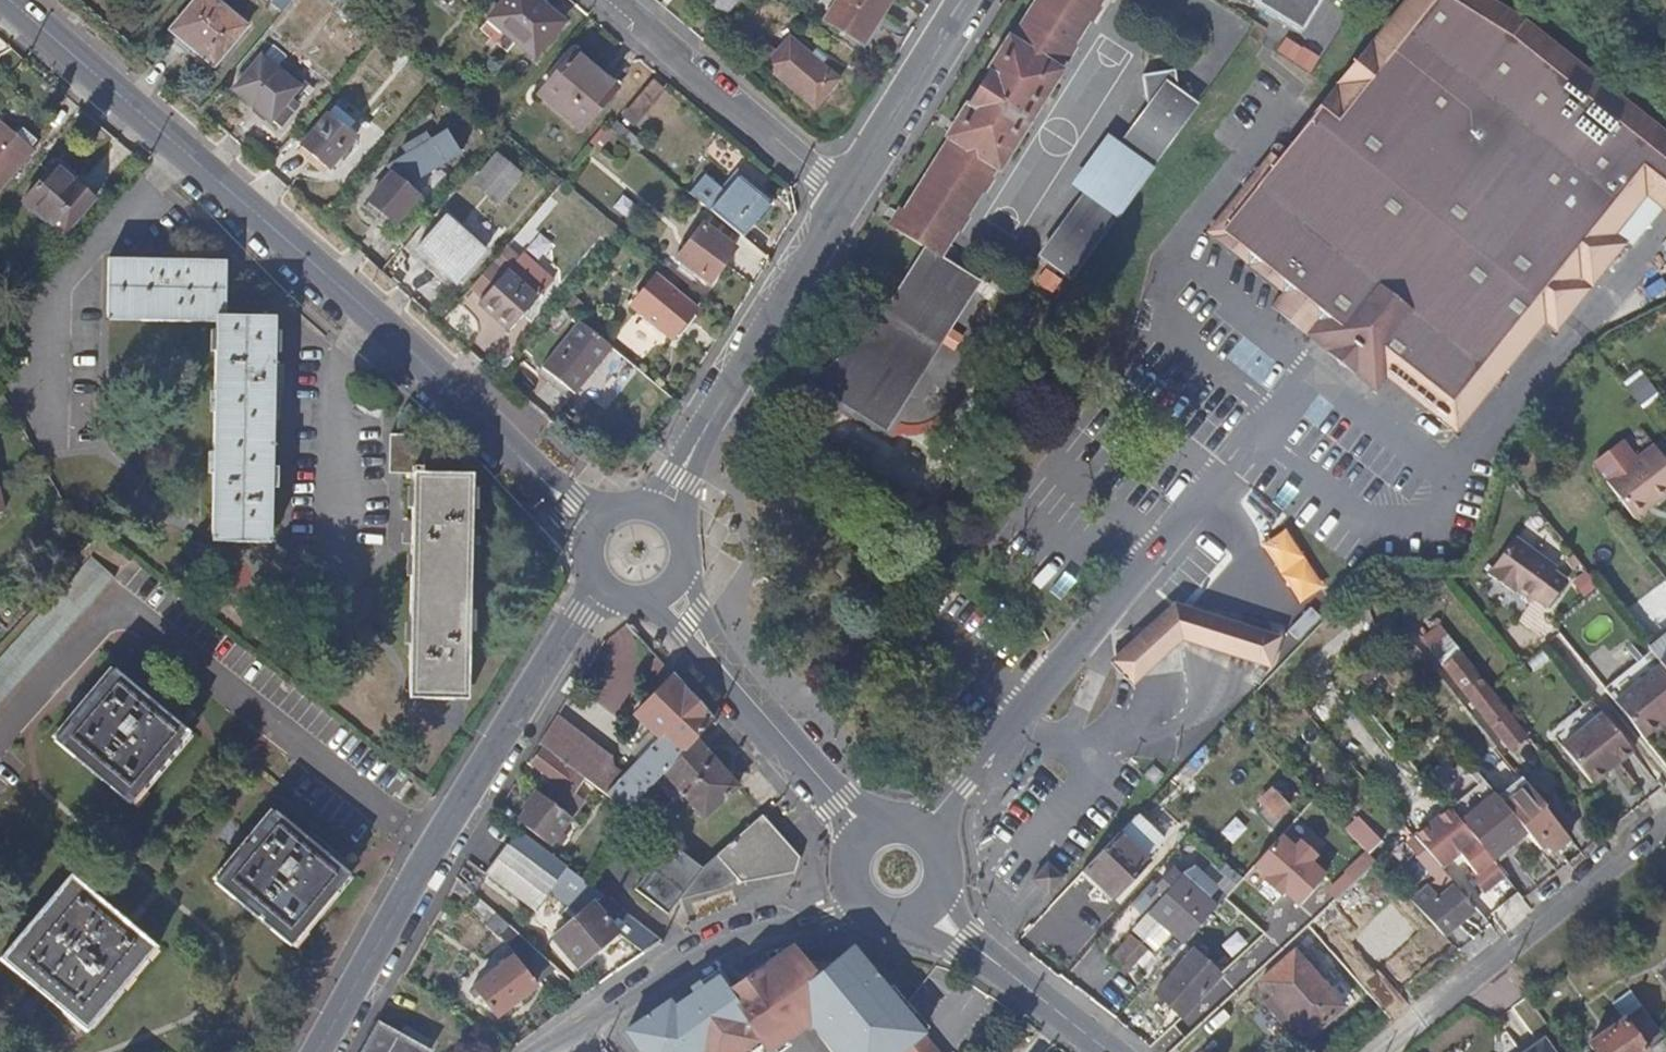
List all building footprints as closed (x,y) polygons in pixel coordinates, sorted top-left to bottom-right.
[(172,29),(214,65),(246,25),(217,0),(198,0),(172,29)] [(489,20),(534,58),(563,24),(535,0),(507,0),(489,20)] [(705,11),(716,20),(732,0),(715,0),(705,11)] [(824,18),(863,43),(890,0),(835,0),(824,18)] [(938,255),(939,256),(940,255),(956,229),(960,232),(968,219),(965,216),(982,190),(985,191),(992,180),(989,178),(997,165),(998,166),(1059,71),(1057,70),(1065,58),(1067,60),(1075,48),(1072,46),(1090,18),(1092,20),(1100,8),(1097,6),(1101,0),(1038,0),(1012,42),(1011,41),(950,137),(952,138),(896,228),(928,249),(938,255)] [(1597,269),(1620,241),(1652,202),(1662,210),(1665,213),(1665,136),(1534,27),(1491,0),(1418,0),(1390,32),(1284,158),(1236,216),(1238,237),(1309,295),(1326,324),(1436,388),(1493,392),(1547,328),(1597,269)] [(1327,3),(1329,0),(1258,0),(1256,2),(1273,13),(1270,16),(1303,37),(1306,33),(1310,36),(1328,7),(1326,6),(1327,3)] [(209,71),(214,65),(172,29),(167,36),(209,71)] [(1312,70),(1318,55),(1282,40),(1276,55),(1312,70)] [(773,52),(762,64),(813,108),(837,78),(797,45),(783,60),(773,52)] [(573,51),(538,91),(579,125),(611,89),(596,76),(588,63),(573,51)] [(596,76),(611,89),(612,90),(618,82),(591,58),(588,63),(596,76)] [(233,91),(276,129),(294,107),(286,101),(294,89),(260,60),(233,91)] [(1193,111),(1180,101),(1176,71),(1143,75),(1146,107),(1113,153),(1145,176),(1154,164),(1193,111)] [(298,154),(325,177),(354,140),(328,118),(298,154)] [(29,150),(0,125),(0,184),(29,150)] [(1145,176),(1113,153),(1106,148),(1083,179),(1090,184),(1123,208),(1124,205),(1145,176)] [(1328,327),(1326,324),(1309,295),(1238,237),(1236,216),(1284,158),(1278,153),(1213,231),(1288,290),(1282,297),(1277,303),(1321,340),(1345,359),(1319,334),(1328,327)] [(493,200),(516,172),(497,157),(474,184),(493,200)] [(51,167),(21,204),(59,238),(91,201),(51,167)] [(741,173),(709,212),(713,216),(736,236),(741,239),(773,200),(741,173)] [(380,213),(375,219),(388,230),(415,198),(389,176),(367,202),(380,213)] [(1123,208),(1090,184),(1044,249),(1076,272),(1123,208)] [(375,219),(380,213),(367,202),(362,208),(375,219)] [(736,236),(713,216),(704,228),(702,226),(676,259),(708,283),(733,249),(729,246),(736,236)] [(482,251),(444,218),(416,250),(454,284),(482,251)] [(1557,336),(1601,285),(1631,249),(1620,241),(1597,269),(1547,328),(1557,336)] [(979,289),(934,261),(938,255),(928,249),(892,306),(945,341),(979,289)] [(984,282),(952,263),(940,255),(939,256),(938,255),(934,261),(979,289),(984,282)] [(107,328),(219,331),(212,550),(272,551),(276,397),(286,397),(286,387),(276,380),(277,324),(226,322),(228,266),(109,263),(107,328)] [(476,304),(508,331),(535,300),(504,272),(476,304)] [(669,341),(693,313),(653,279),(629,308),(669,341)] [(891,430),(945,341),(892,306),(878,329),(861,347),(847,358),(830,370),(813,382),(832,393),(891,430)] [(573,396),(612,350),(580,323),(541,367),(545,371),(573,396)] [(1422,387),(1436,388),(1326,324),(1328,327),(1319,334),(1345,359),(1376,379),(1381,368),(1394,375),(1422,387)] [(1381,368),(1376,379),(1345,359),(1381,388),(1394,375),(1381,368)] [(568,403),(573,396),(545,371),(539,378),(568,403)] [(1493,392),(1436,388),(1422,387),(1394,375),(1460,431),(1477,412),(1494,392),(1493,392)] [(386,473),(411,474),(409,529),(398,532),(398,544),(408,545),(404,699),(465,701),(472,475),(421,474),(422,436),(387,435),(386,473)] [(1654,446),(1607,482),(1634,517),(1665,493),(1665,463),(1654,446)] [(1289,527),(1262,542),(1297,605),(1324,590),(1289,527)] [(1558,569),(1517,536),(1489,573),(1504,586),(1508,581),(1519,591),(1531,602),(1534,598),(1546,609),(1568,583),(1555,572),(1558,569)] [(0,662),(0,702),(113,578),(93,560),(0,662)] [(1519,591),(1508,581),(1504,586),(1515,595),(1519,591)] [(1282,623),(1168,603),(1116,668),(1144,689),(1184,639),(1277,655),(1282,623)] [(1660,664),(1649,652),(1603,688),(1642,738),(1661,723),(1665,718),(1665,672),(1660,664)] [(674,677),(657,657),(649,664),(665,685),(674,677)] [(112,673),(51,742),(124,804),(185,736),(112,673)] [(681,716),(695,700),(674,677),(665,685),(659,691),(681,716)] [(1491,695),(1490,696),(1481,684),(1463,699),(1473,710),(1477,706),(1509,746),(1522,734),(1491,695)] [(665,733),(681,716),(659,691),(632,718),(656,743),(665,733)] [(714,721),(695,700),(681,716),(665,733),(685,752),(714,721)] [(1590,781),(1629,750),(1600,713),(1561,744),(1590,781)] [(593,785),(608,796),(618,785),(607,775),(612,769),(603,763),(611,752),(596,738),(588,747),(558,720),(542,746),(586,779),(593,785)] [(618,785),(608,796),(629,812),(665,773),(685,752),(665,733),(656,743),(631,771),(618,785)] [(695,744),(665,773),(703,814),(736,788),(695,744)] [(1146,756),(1139,750),(1133,756),(1140,762),(1146,756)] [(618,785),(631,771),(611,752),(603,763),(612,769),(607,775),(618,785)] [(562,812),(583,784),(540,753),(532,766),(560,786),(549,801),(562,812)] [(1155,783),(1164,773),(1155,764),(1145,774),(1155,783)] [(569,818),(593,785),(586,779),(583,784),(562,812),(569,818)] [(1276,818),(1288,806),(1272,789),(1260,800),(1276,818)] [(569,818),(562,812),(537,793),(524,812),(533,819),(526,829),(551,848),(557,842),(562,846),(568,840),(562,835),(572,820),(569,818)] [(1566,838),(1532,797),(1512,814),(1528,835),(1535,843),(1541,838),(1550,851),(1566,838)] [(1469,831),(1474,837),(1491,858),(1495,863),(1528,835),(1512,814),(1503,803),(1469,831)] [(208,881),(286,948),(347,877),(288,827),(271,811),(208,881)] [(1149,857),(1163,843),(1137,816),(1085,871),(1113,899),(1151,859),(1149,857)] [(1463,825),(1456,816),(1443,827),(1450,837),(1463,825)] [(703,869),(727,887),(737,880),(742,884),(796,875),(802,862),(763,818),(703,869)] [(1474,837),(1469,831),(1463,825),(1450,837),(1460,849),(1474,837)] [(600,901),(603,896),(589,886),(520,834),(490,877),(535,911),(550,890),(573,908),(579,899),(585,903),(591,894),(600,901)] [(1460,849),(1458,850),(1476,871),(1491,858),(1474,837),(1460,849)] [(723,889),(727,887),(703,869),(671,844),(635,891),(663,912),(677,904),(688,899),(700,896),(709,894),(723,889)] [(1453,887),(1456,885),(1445,873),(1426,850),(1418,857),(1431,873),(1437,879),(1411,900),(1442,933),(1471,908),(1453,887)] [(1503,873),(1495,863),(1491,858),(1476,871),(1471,875),(1484,889),(1503,873)] [(1452,867),(1445,873),(1456,885),(1457,887),(1464,881),(1452,867)] [(475,896),(482,889),(464,873),(459,882),(475,896)] [(1181,945),(1212,909),(1179,877),(1133,927),(1154,947),(1169,932),(1181,945)] [(53,1005),(82,1031),(154,947),(128,924),(81,882),(8,965),(53,1005)] [(1346,920),(1370,898),(1355,882),(1330,905),(1346,920)] [(585,903),(579,899),(573,908),(582,914),(555,939),(580,967),(619,933),(648,954),(666,943),(603,896),(600,901),(591,894),(585,903)] [(501,936),(509,926),(498,916),(490,925),(501,936)] [(557,969),(509,926),(501,936),(503,937),(495,944),(510,962),(514,959),(536,986),(557,969)] [(722,986),(685,1016),(710,1051),(756,1051),(760,1050),(762,1051),(780,1051),(812,1026),(833,1051),(904,1051),(924,1036),(854,950),(818,980),(793,949),(733,999),(722,986)] [(536,986),(514,959),(510,962),(471,995),(476,1001),(480,997),(497,1018),(536,986)] [(1180,1017),(1204,991),(1179,967),(1167,979),(1158,970),(1146,984),(1180,1017)] [(1342,1007),(1305,967),(1263,1005),(1278,1022),(1269,1031),(1281,1043),(1297,1028),(1307,1039),(1342,1007)] [(427,982),(409,971),(405,977),(422,989),(427,982)] [(1643,1008),(1589,1045),(1595,1051),(1646,1051),(1664,1039),(1643,1008)] [(685,1016),(680,1020),(676,1014),(636,1039),(645,1051),(710,1051),(685,1016)] [(382,1025),(367,1051),(430,1051),(382,1025)] [(924,1036),(904,1051),(937,1051),(924,1036)]
